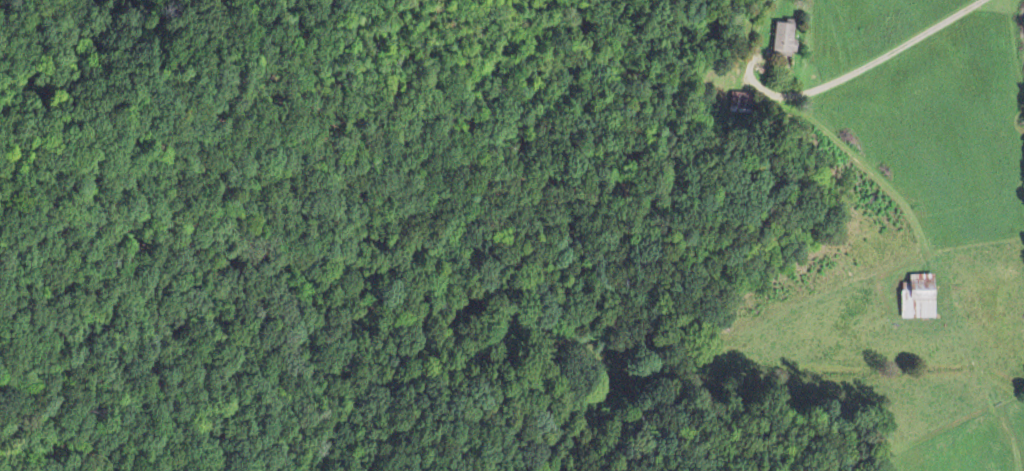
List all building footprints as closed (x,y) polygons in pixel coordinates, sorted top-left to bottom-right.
[(795,56),(796,42),(792,42),(793,25),(775,24),(773,55),(795,56)] [(934,318),(933,275),(909,276),(909,292),(901,292),(901,319),(934,318)]
